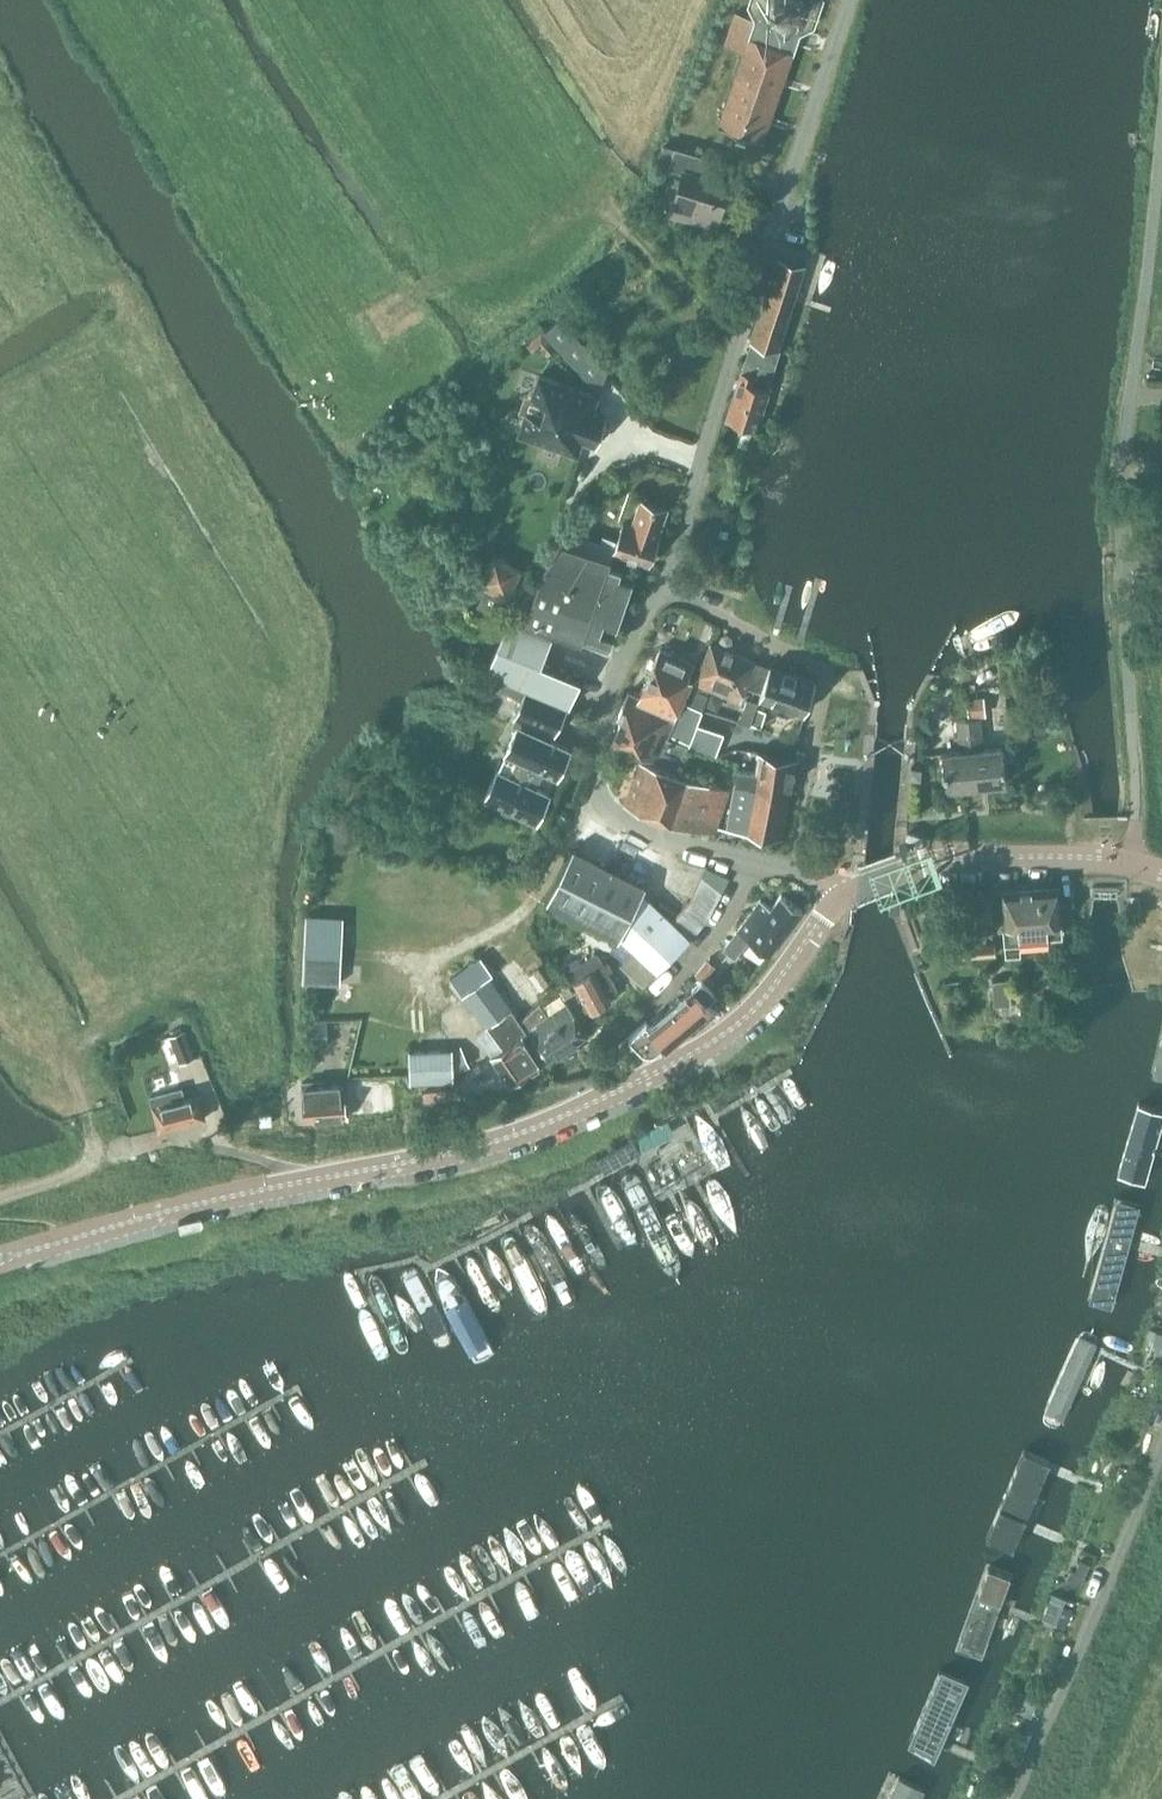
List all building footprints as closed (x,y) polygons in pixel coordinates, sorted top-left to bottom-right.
[(811,0),(810,0),(760,0),(753,19),(748,34),(793,50),(796,42),(811,0)] [(748,34),(753,19),(735,12),(724,45),(742,52),(748,34)] [(718,123),(763,139),(769,121),(771,116),(782,82),(784,76),(793,50),(748,34),(742,52),(718,123)] [(728,182),(712,177),(700,174),(705,156),(675,147),(670,165),(682,169),(670,210),(716,224),(728,182)] [(717,160),(705,156),(700,174),(712,177),(717,160)] [(771,345),(778,347),(792,301),(801,272),(804,263),(777,255),(751,339),(760,342),(771,345)] [(603,383),(607,372),(560,318),(545,331),(599,393),(603,383)] [(750,340),(745,356),(754,359),(760,342),(758,341),(751,339),(750,340)] [(771,345),(760,342),(754,359),(745,356),(742,366),(726,418),(756,427),(769,386),(768,386),(770,380),(772,373),(774,366),(766,363),(771,345)] [(774,346),(771,345),(766,363),(774,366),(780,348),(778,347),(774,346)] [(592,409),(597,395),(539,374),(531,396),(547,401),(541,417),(526,411),(518,433),(577,453),(582,438),(595,443),(606,414),(592,409)] [(579,534),(576,545),(611,557),(611,555),(613,550),(649,562),(658,535),(658,534),(667,507),(640,498),(631,525),(623,522),(617,540),(606,536),(604,542),(579,534)] [(611,557),(576,545),(563,540),(544,563),(525,619),(608,648),(620,613),(635,572),(608,563),(611,557)] [(477,581),(507,596),(522,566),(492,551),(477,581)] [(486,669),(570,704),(581,678),(541,661),(552,636),(508,617),(486,669)] [(739,699),(743,690),(756,659),(711,640),(694,680),(695,681),(695,682),(688,700),(687,703),(702,709),(710,687),(739,699)] [(696,663),(664,648),(649,679),(644,689),(641,695),(677,712),(684,698),(688,700),(695,682),(688,679),(696,663)] [(763,662),(756,659),(743,690),(760,695),(770,665),(763,662)] [(770,664),(770,665),(760,695),(804,710),(815,679),(770,664)] [(846,942),(840,966),(843,967),(858,906),(860,906),(861,902),(856,903),(857,901),(861,869),(861,866),(861,863),(864,863),(875,754),(873,753),(875,736),(876,736),(878,721),(876,721),(878,704),(880,704),(880,701),(879,700),(875,700),(863,668),(861,668),(849,668),(850,670),(852,674),(853,677),(859,675),(869,701),(869,706),(866,731),(865,731),(862,758),(862,759),(863,759),(860,794),(858,820),(847,818),(846,830),(856,831),(852,871),(852,888),(852,903),(852,906),(851,916),(842,942),(846,942)] [(922,946),(906,906),(907,892),(913,851),(913,848),(911,844),(909,845),(907,841),(908,829),(906,829),(907,827),(907,823),(907,820),(907,818),(911,776),(911,768),(916,768),(914,762),(917,729),(919,703),(931,681),(936,683),(938,680),(938,679),(940,675),(941,674),(931,673),(930,673),(928,673),(927,674),(912,703),(910,703),(909,703),(908,703),(907,703),(907,704),(906,707),(908,707),(907,724),(905,724),(904,739),(905,739),(904,756),(902,756),(894,854),(896,853),(897,856),(893,891),(892,891),(892,894),(890,894),(889,909),(890,910),(917,973),(918,973),(920,972),(911,950),(922,946)] [(567,706),(527,688),(523,698),(514,716),(515,717),(512,723),(518,726),(505,754),(543,772),(545,768),(556,774),(568,751),(569,748),(551,739),(554,733),(567,706)] [(623,713),(612,737),(638,750),(634,757),(639,759),(639,758),(654,763),(654,757),(664,737),(677,712),(641,695),(629,688),(624,698),(623,702),(619,711),(623,713)] [(967,698),(968,704),(976,784),(1006,780),(1005,776),(1008,776),(1007,767),(1005,767),(1002,745),(984,747),(981,716),(979,697),(967,698)] [(747,698),(739,721),(749,724),(755,705),(757,701),(747,698)] [(703,709),(702,709),(687,703),(684,702),(671,735),(690,742),(689,744),(717,753),(724,735),(697,725),(703,709)] [(976,784),(968,704),(956,706),(960,749),(942,751),(944,773),(942,774),(943,782),(945,782),(946,787),(976,784)] [(761,728),(767,710),(755,705),(749,724),(761,728)] [(654,763),(678,770),(687,744),(664,737),(654,757),(654,763)] [(736,782),(789,791),(795,756),(790,755),(760,750),(757,772),(738,769),(736,782)] [(543,772),(505,754),(486,795),(536,818),(548,792),(536,787),(543,772)] [(730,788),(678,770),(654,763),(639,758),(639,759),(624,802),(652,811),(657,813),(661,815),(672,819),(676,821),(715,833),(722,811),(730,788)] [(911,776),(919,777),(920,768),(916,768),(911,768),(911,776)] [(789,791),(736,782),(730,813),(725,812),(724,819),(722,819),(720,826),(721,826),(781,836),(789,791)] [(642,891),(646,884),(635,879),(583,852),(573,847),(545,901),(618,938),(619,937),(642,891)] [(690,901),(672,920),(691,937),(709,919),(722,893),(726,876),(705,868),(690,901)] [(1095,883),(1095,875),(1091,875),(1087,875),(1084,875),(1084,880),(1086,919),(1090,920),(1092,952),(1091,999),(1073,1021),(1068,1024),(1073,1023),(1093,999),(1093,988),(1094,954),(1092,919),(1094,900),(1095,900),(1095,887),(1095,883)] [(1123,875),(1119,875),(1115,875),(1115,884),(1115,887),(1116,893),(1115,900),(1117,900),(1120,919),(1121,941),(1121,945),(1121,955),(1129,982),(1132,991),(1148,990),(1148,988),(1133,989),(1123,955),(1122,919),(1128,918),(1127,880),(1127,876),(1123,875)] [(1004,890),(1008,933),(1009,955),(1022,954),(1022,945),(1049,943),(1049,940),(1065,939),(1063,912),(1066,912),(1065,898),(1057,898),(1056,886),(1031,888),(1030,885),(1020,886),(1020,889),(1004,890)] [(672,920),(642,891),(619,937),(632,949),(620,962),(643,985),(656,972),(657,973),(691,937),(672,920)] [(958,894),(961,939),(986,938),(986,927),(993,927),(991,892),(958,894)] [(741,953),(751,961),(761,948),(768,954),(801,911),(802,910),(781,893),(771,907),(760,899),(753,908),(737,930),(738,930),(728,943),(723,949),(736,959),(741,953)] [(302,981),(340,982),(343,926),(343,914),(305,913),(302,981)] [(962,943),(963,957),(996,954),(995,940),(962,943)] [(567,968),(574,980),(590,1011),(592,1010),(610,1000),(608,994),(618,989),(598,951),(567,968)] [(493,972),(480,955),(449,977),(462,994),(463,993),(486,1026),(487,1025),(511,1008),(488,975),(493,972)] [(715,965),(708,959),(696,973),(704,979),(715,965)] [(538,970),(530,975),(539,989),(547,983),(538,970)] [(641,1050),(645,1055),(647,1056),(649,1056),(651,1056),(666,1045),(690,1024),(694,1028),(714,1010),(706,1002),(709,999),(716,993),(714,991),(701,978),(649,1024),(647,1021),(629,1037),(641,1050)] [(992,980),(995,1004),(1012,1002),(1009,978),(992,980)] [(527,1029),(547,1061),(587,1035),(574,1014),(569,1017),(562,1006),(527,1029)] [(543,1063),(524,1034),(527,1031),(511,1008),(487,1025),(504,1047),(491,1055),(510,1085),(543,1063)] [(326,1021),(306,1022),(307,1048),(327,1048),(326,1021)] [(476,1034),(491,1055),(504,1047),(487,1025),(486,1026),(476,1034)] [(170,1036),(180,1061),(194,1056),(183,1029),(170,1034),(170,1036)] [(1153,1076),(1161,1079),(1161,1039),(1153,1076)] [(467,1065),(459,1047),(450,1051),(450,1072),(467,1065)] [(411,1052),(412,1078),(451,1077),(450,1072),(450,1051),(421,1052),(411,1052)] [(348,1116),(346,1093),(341,1093),(341,1083),(323,1084),(325,1079),(302,1081),(305,1121),(348,1116)] [(350,1092),(346,1093),(348,1116),(387,1113),(386,1107),(393,1106),(391,1079),(349,1082),(350,1092)] [(178,1088),(162,1092),(150,1095),(159,1129),(195,1120),(205,1117),(199,1093),(180,1098),(178,1088)] [(1138,1106),(1118,1175),(1145,1182),(1154,1152),(1157,1143),(1161,1125),(1161,1112),(1138,1106)] [(271,1113),(260,1113),(261,1123),(272,1123),(271,1113)] [(665,1117),(595,1156),(604,1170),(673,1131),(666,1119),(665,1117)] [(1141,1207),(1118,1200),(1089,1301),(1112,1307),(1141,1207)] [(1156,1329),(1151,1345),(1161,1348),(1161,1331),(1156,1329)] [(1087,1330),(1083,1330),(1079,1332),(1043,1418),(1043,1420),(1045,1424),(1054,1427),(1058,1427),(1061,1424),(1065,1414),(1071,1400),(1079,1382),(1095,1343),(1097,1340),(1097,1337),(1095,1334),(1087,1330)] [(1051,1461),(1026,1450),(987,1541),(1012,1552),(1023,1527),(1036,1496),(1047,1470),(1051,1462),(1051,1461)] [(1089,1563),(1080,1559),(1075,1570),(1071,1568),(1066,1579),(1079,1585),(1089,1563)] [(1011,1578),(987,1569),(957,1650),(981,1659),(993,1628),(1005,1594),(1011,1578)] [(1073,1603),(1052,1595),(1044,1616),(1065,1624),(1073,1603)] [(970,1680),(945,1669),(909,1747),(934,1758),(939,1746),(952,1719),(970,1680)] [(1036,1698),(1023,1691),(1016,1705),(1026,1710),(1032,1707),(1036,1698)] [(923,1789),(897,1778),(887,1798),(919,1798),(923,1789)]
